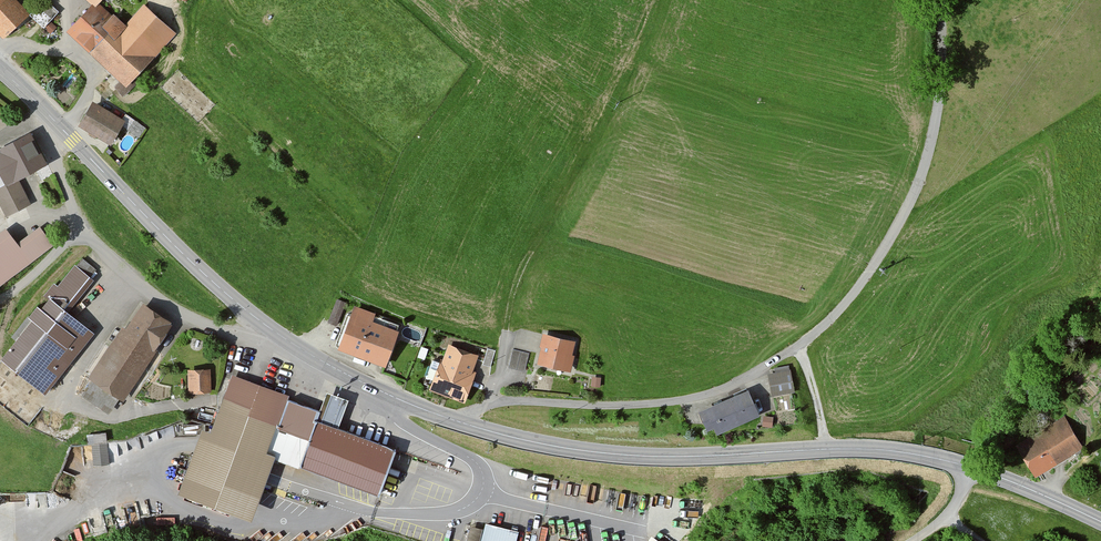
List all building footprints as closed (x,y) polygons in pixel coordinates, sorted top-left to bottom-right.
[(14,0),(0,0),(0,38),(27,14),(14,0)] [(45,28),(59,12),(46,0),(45,0),(31,14),(45,28)] [(90,7),(64,34),(124,90),(176,34),(144,5),(123,27),(98,4),(101,0),(83,0),(90,7)] [(77,127),(110,146),(124,122),(91,103),(77,127)] [(28,134),(0,148),(0,209),(5,219),(31,205),(19,182),(46,168),(28,134)] [(3,230),(0,232),(0,286),(53,247),(38,227),(14,244),(3,230)] [(78,261),(0,360),(44,394),(92,333),(67,314),(97,276),(78,261)] [(346,304),(336,300),(328,325),(338,328),(346,304)] [(120,403),(170,325),(141,307),(127,330),(120,325),(84,380),(120,403)] [(338,350),(384,367),(397,332),(371,322),(374,314),(354,307),(338,350)] [(576,345),(543,338),(536,366),(569,374),(576,345)] [(428,392),(464,405),(475,375),(471,374),(477,358),(448,347),(442,363),(439,362),(428,392)] [(524,374),(529,356),(514,352),(508,370),(524,374)] [(210,370),(187,372),(189,395),(211,393),(210,370)] [(288,394),(231,373),(210,429),(201,426),(178,488),(252,516),(274,457),(275,453),(267,450),(287,397),(288,394)] [(790,373),(767,377),(772,398),(794,393),(790,373)] [(598,390),(599,380),(591,379),(590,389),(598,390)] [(757,417),(746,391),(697,412),(708,438),(757,417)] [(275,453),(274,457),(379,494),(395,447),(339,428),(349,400),(326,393),(321,408),(287,397),(267,450),(275,453)] [(772,418),(763,418),(762,427),(771,428),(772,418)] [(1065,419),(1017,447),(1035,479),(1083,451),(1065,419)] [(95,465),(108,463),(104,434),(87,436),(88,446),(92,445),(95,465)] [(482,540),(517,540),(519,528),(485,523),(482,540)] [(467,540),(480,540),(484,527),(472,524),(467,540)]
